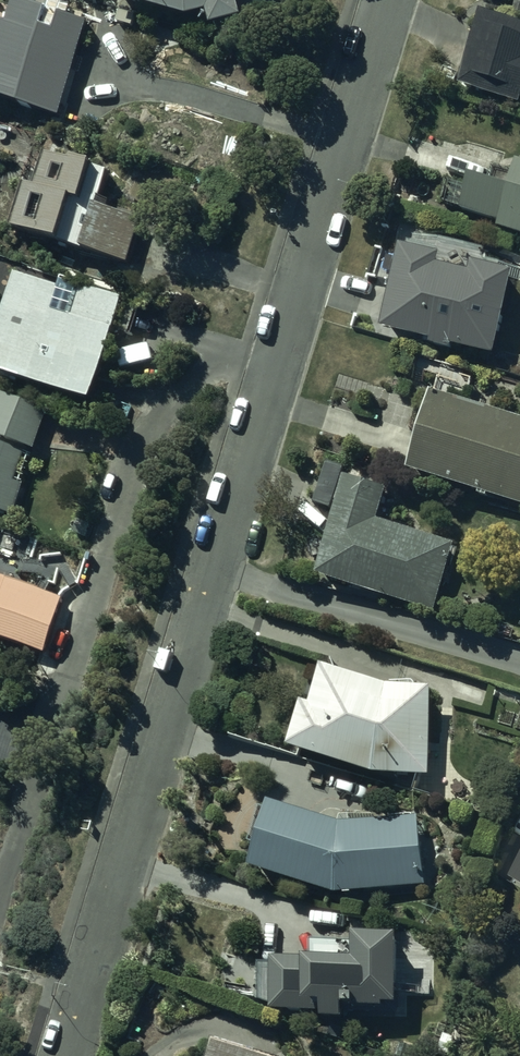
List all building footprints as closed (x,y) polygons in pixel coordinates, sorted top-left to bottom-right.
[(45,7),(19,0),(0,0),(0,94),(60,111),(86,18),(67,12),(71,0),(47,0),(45,7)] [(115,5),(192,25),(211,20),(215,33),(245,25),(241,11),(268,4),(267,0),(116,0),(115,5)] [(480,18),(460,91),(519,108),(519,105),(519,30),(480,18)] [(74,168),(48,159),(38,191),(28,188),(14,234),(129,269),(144,219),(102,206),(111,176),(94,171),(95,167),(76,162),(74,168)] [(516,167),(508,196),(469,185),(466,193),(448,187),(442,208),(500,226),(499,232),(519,239),(519,169),(516,167)] [(511,269),(474,261),(472,270),(441,263),(444,253),(404,244),(387,324),(493,348),(511,269)] [(124,304),(61,282),(58,292),(18,281),(0,349),(0,386),(3,386),(0,399),(0,516),(15,520),(25,485),(19,484),(26,458),(31,459),(47,401),(94,414),(124,304)] [(433,401),(408,477),(519,511),(519,428),(433,401)] [(387,499),(343,487),(316,582),(435,616),(455,548),(379,527),(387,499)] [(46,662),(65,603),(46,597),(51,582),(46,580),(42,591),(36,589),(37,585),(34,584),(35,580),(0,569),(0,647),(46,662)] [(311,714),(302,711),(289,756),(371,781),(430,780),(432,696),(386,694),(322,676),(311,714)] [(249,848),(257,850),(250,876),(335,899),(424,889),(417,822),(342,831),(268,811),(267,815),(259,813),(249,848)] [(511,884),(519,889),(519,869),(511,884)] [(311,966),(272,966),(272,969),(259,970),(259,1007),(270,1007),(270,1017),(312,1017),(312,1012),(322,1012),(322,1026),(344,1026),(344,1016),(383,1016),(383,1012),(397,1012),(397,997),(430,997),(430,948),(397,948),(397,941),(361,941),(361,945),(354,945),(354,950),(311,950),(311,966)]
